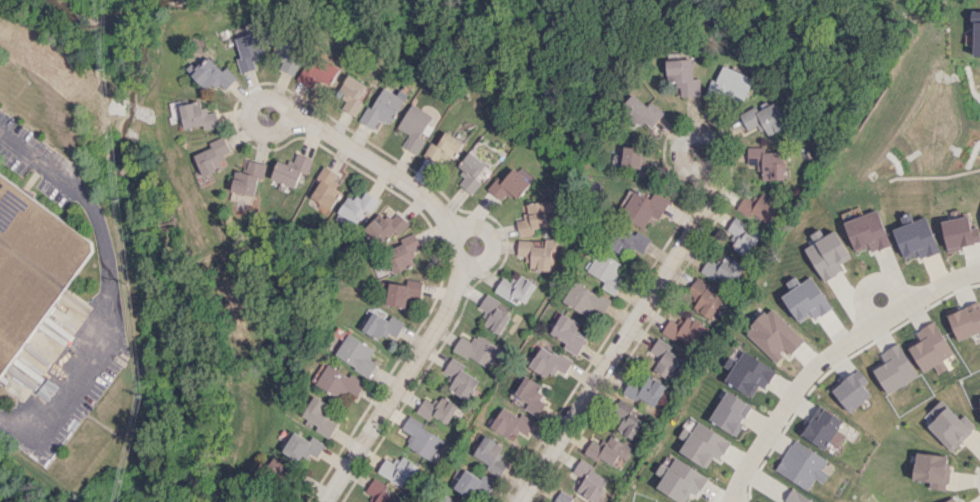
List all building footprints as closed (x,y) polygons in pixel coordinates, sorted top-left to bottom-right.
[(979,56),(979,11),(973,11),(972,56),(979,56)] [(242,73),(256,68),(253,58),(265,54),(258,33),(236,41),(242,57),(236,58),(242,73)] [(279,69),(292,74),(303,43),(279,35),(271,55),(283,60),(279,69)] [(341,67),(314,53),(299,80),(311,86),(315,79),(330,88),(341,67)] [(208,91),(218,82),(225,89),(237,78),(227,66),(222,71),(209,57),(198,67),(193,62),(186,68),(208,91)] [(700,78),(693,78),(692,59),(666,60),(667,78),(675,78),(675,87),(680,87),(681,96),(701,95),(700,78)] [(753,78),(723,65),(713,89),(743,102),(753,78)] [(339,96),(347,100),(342,109),(357,116),(364,102),(360,101),(368,85),(350,75),(339,96)] [(361,122),(373,129),(379,118),(390,125),(409,94),(400,89),(397,94),(383,86),(361,122)] [(640,126),(644,121),(651,127),(664,113),(651,101),(647,106),(633,94),(619,108),(640,126)] [(202,98),(169,105),(173,121),(182,119),(184,128),(203,124),(204,130),(218,127),(215,111),(205,113),(202,98)] [(740,114),(747,130),(759,124),(766,137),(788,126),(776,101),(758,110),(756,106),(740,114)] [(415,153),(436,117),(412,103),(398,127),(411,134),(403,146),(415,153)] [(424,155),(445,169),(464,142),(446,131),(437,145),(432,142),(424,155)] [(203,176),(228,165),(222,153),(230,150),(223,136),(209,142),(211,147),(193,155),(203,176)] [(621,167),(640,169),(640,176),(655,178),(657,162),(642,161),(643,148),(623,146),(621,167)] [(765,147),(747,146),(747,164),(760,165),(759,179),(783,179),(784,152),(765,152),(765,147)] [(471,194),(481,182),(476,178),(487,165),(470,151),(456,167),(466,175),(459,184),(471,194)] [(270,177),(294,189),(302,173),(306,174),(313,159),(297,152),(291,165),(278,159),(270,177)] [(235,170),(229,199),(240,201),(253,203),(258,178),(263,179),(266,163),(245,159),(242,172),(235,170)] [(501,200),(508,192),(515,199),(535,178),(520,163),(503,181),(498,177),(488,188),(501,200)] [(340,175),(325,166),(306,197),(329,211),(341,192),(333,186),(340,175)] [(94,250),(0,377),(0,171),(93,241),(94,250)] [(747,187),(737,208),(768,222),(777,201),(747,187)] [(643,228),(653,212),(660,216),(669,200),(654,191),(650,198),(634,189),(620,215),(643,228)] [(347,194),(335,219),(354,227),(357,221),(365,224),(378,198),(364,191),(360,200),(347,194)] [(519,236),(535,233),(534,228),(548,226),(546,214),(553,213),(551,199),(524,204),(526,219),(516,221),(519,236)] [(854,252),(869,247),(871,251),(890,246),(879,210),(845,220),(854,252)] [(398,212),(389,220),(381,211),(362,229),(380,248),(408,222),(398,212)] [(940,252),(926,216),(893,229),(904,258),(917,253),(920,259),(940,252)] [(946,249),(979,244),(979,241),(978,227),(970,228),(969,216),(942,220),(946,249)] [(737,237),(731,248),(748,257),(761,231),(734,217),(726,231),(737,237)] [(610,248),(621,254),(625,246),(641,255),(649,238),(636,231),(635,234),(622,227),(610,248)] [(851,257),(836,230),(805,248),(823,281),(843,270),(839,264),(851,257)] [(394,273),(418,263),(412,250),(420,247),(414,233),(399,239),(401,244),(379,253),(386,271),(392,268),(394,273)] [(556,241),(518,239),(517,255),(528,256),(527,269),(550,270),(551,249),(556,250),(556,241)] [(624,265),(600,250),(587,271),(605,281),(601,287),(615,295),(622,283),(616,279),(624,265)] [(701,269),(731,286),(744,265),(721,251),(715,261),(708,257),(701,269)] [(494,292),(507,298),(509,294),(525,303),(535,283),(519,275),(515,283),(502,276),(494,292)] [(686,292),(698,299),(693,308),(711,319),(723,299),(707,289),(710,284),(696,276),(686,292)] [(781,296),(798,322),(810,314),(814,320),(832,308),(811,276),(800,283),(795,276),(786,282),(791,289),(781,296)] [(406,307),(407,298),(421,299),(422,280),(407,279),(406,284),(388,282),(387,305),(406,307)] [(482,324),(498,334),(511,316),(497,307),(500,302),(486,293),(476,309),(487,316),(482,324)] [(979,331),(979,306),(978,302),(946,315),(957,341),(979,331)] [(775,361),(785,351),(790,355),(804,339),(769,307),(745,333),(775,361)] [(362,330),(381,341),(388,330),(397,336),(405,323),(391,315),(389,320),(373,311),(362,330)] [(563,347),(576,355),(585,339),(575,334),(581,324),(561,313),(550,333),(565,342),(563,347)] [(694,348),(705,324),(686,316),(682,325),(668,319),(662,333),(694,348)] [(933,366),(937,373),(947,368),(942,359),(952,354),(934,320),(915,330),(920,338),(907,345),(921,373),(933,366)] [(377,363),(369,358),(375,348),(348,333),(335,356),(370,376),(377,363)] [(471,342),(460,335),(453,348),(488,370),(502,349),(476,333),(471,342)] [(652,370),(670,380),(682,358),(668,350),(671,345),(657,337),(649,351),(660,357),(652,370)] [(871,366),(884,393),(916,378),(899,343),(879,352),(883,360),(871,366)] [(564,373),(571,361),(542,344),(528,367),(548,378),(554,368),(564,373)] [(758,385),(764,389),(776,370),(743,351),(725,381),(751,397),(758,385)] [(442,373),(453,379),(447,389),(466,400),(478,379),(462,370),(465,365),(451,357),(442,373)] [(365,382),(327,363),(316,385),(342,398),(344,393),(356,399),(365,382)] [(830,391),(849,413),(870,395),(862,385),(867,381),(857,368),(830,391)] [(524,408),(537,416),(548,400),(536,393),(541,385),(526,375),(514,394),(528,403),(524,408)] [(642,386),(630,379),(622,392),(636,400),(638,397),(654,407),(667,386),(648,375),(642,386)] [(752,407),(728,390),(708,419),(733,436),(752,407)] [(336,424),(329,420),(335,407),(313,395),(303,416),(319,424),(316,430),(329,437),(336,424)] [(457,404),(441,396),(436,404),(423,398),(416,413),(429,419),(431,415),(448,423),(457,404)] [(615,430),(633,439),(645,414),(618,400),(612,413),(622,418),(615,430)] [(824,449),(842,420),(818,405),(800,435),(824,449)] [(963,414),(958,419),(947,406),(926,425),(950,451),(975,427),(963,414)] [(533,420),(520,413),(518,417),(502,407),(490,426),(519,443),(533,420)] [(411,435),(404,445),(430,461),(444,439),(408,417),(401,429),(411,435)] [(679,451),(706,468),(713,456),(719,460),(731,441),(698,421),(692,431),(684,426),(678,437),(685,441),(679,451)] [(317,459),(325,442),(311,436),(310,439),(293,431),(283,453),(300,460),(303,453),(317,459)] [(498,477),(505,464),(500,461),(507,450),(483,436),(472,455),(488,464),(485,469),(498,477)] [(590,438),(584,453),(612,466),(617,456),(625,459),(631,446),(609,436),(605,445),(590,438)] [(822,483),(827,473),(821,470),(827,459),(792,439),(774,471),(808,490),(814,479),(822,483)] [(946,456),(915,452),(912,479),(928,481),(927,488),(946,490),(949,465),(945,465),(946,456)] [(405,489),(419,466),(400,455),(395,464),(385,458),(377,472),(405,489)] [(282,481),(291,469),(274,457),(265,469),(282,481)] [(675,457),(669,467),(662,462),(655,472),(662,477),(656,487),(679,501),(684,501),(691,492),(696,495),(708,477),(675,457)] [(608,478),(579,459),(571,471),(583,479),(575,490),(593,501),(608,478)] [(453,490),(473,499),(483,479),(463,470),(453,490)] [(373,496),(370,501),(399,501),(402,497),(372,479),(365,491),(373,496)] [(791,488),(782,501),(814,501),(791,488)] [(573,497),(559,490),(553,501),(570,501),(573,497)]
